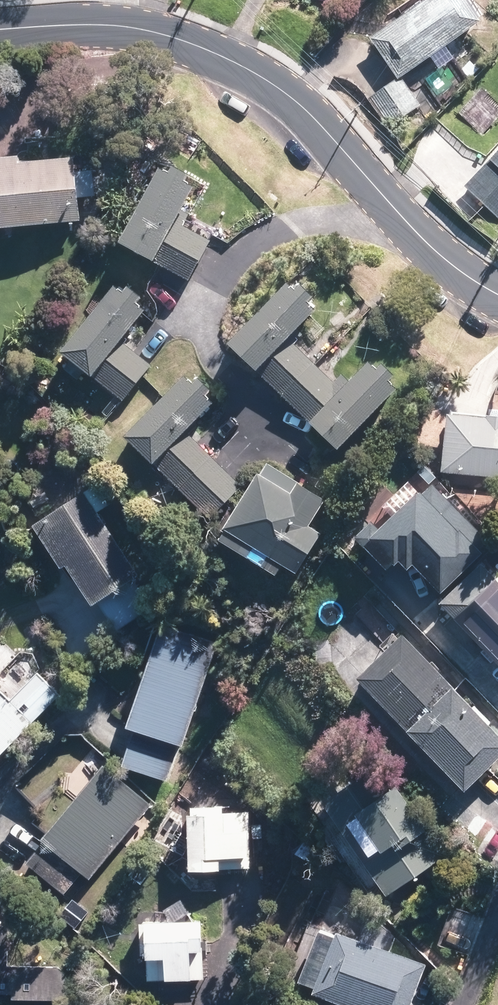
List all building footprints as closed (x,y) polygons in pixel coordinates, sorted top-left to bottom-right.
[(374,31),(403,77),(437,55),(445,68),(470,51),(459,35),(497,11),(491,0),(421,0),(374,31)] [(423,101),(405,78),(374,101),(392,125),(423,101)] [(81,154),(28,157),(27,151),(0,152),(0,223),(84,218),(81,154)] [(469,186),(497,213),(497,154),(469,186)] [(203,169),(181,158),(177,166),(169,161),(128,244),(193,276),(214,234),(184,220),(205,179),(199,176),(203,169)] [(407,367),(393,353),(384,362),(379,357),(348,389),(293,335),(322,306),(316,300),(324,291),(307,275),(299,283),(294,278),(236,337),(344,443),(404,382),(398,376),(407,367)] [(151,292),(136,280),(131,287),(123,280),(68,350),(127,396),(156,360),(125,336),(152,303),(146,299),(151,292)] [(226,395),(199,367),(131,431),(211,515),(243,485),(190,429),(226,395)] [(453,408),(447,470),(456,471),(454,487),(482,489),(484,472),(497,474),(497,407),(491,407),(491,411),(453,408)] [(332,494),(273,456),(232,519),(240,524),(227,545),(276,576),(285,561),(302,572),(328,532),(313,522),(332,494)] [(114,501),(100,481),(41,522),(96,602),(99,601),(118,628),(152,604),(132,577),(143,569),(102,510),(114,501)] [(487,554),(444,593),(497,652),(497,566),(487,554)] [(188,741),(224,639),(168,619),(131,721),(137,723),(124,760),(169,776),(182,739),(188,741)] [(405,628),(360,671),(469,785),(497,758),(497,725),(405,628)] [(62,690),(40,669),(14,696),(0,682),(0,755),(62,690)] [(87,786),(47,831),(92,872),(157,799),(112,758),(107,764),(95,754),(75,776),(87,786)] [(431,826),(402,781),(391,788),(375,763),(327,794),(388,892),(444,857),(426,829),(431,826)] [(267,803),(201,801),(199,865),(265,867),(267,803)] [(79,961),(12,960),(13,904),(0,904),(0,993),(78,994),(79,961)] [(213,915),(161,913),(161,919),(145,919),(143,950),(152,951),(151,975),(211,977),(213,915)] [(428,960),(331,919),(306,980),(366,1004),(409,1004),(428,960)]
